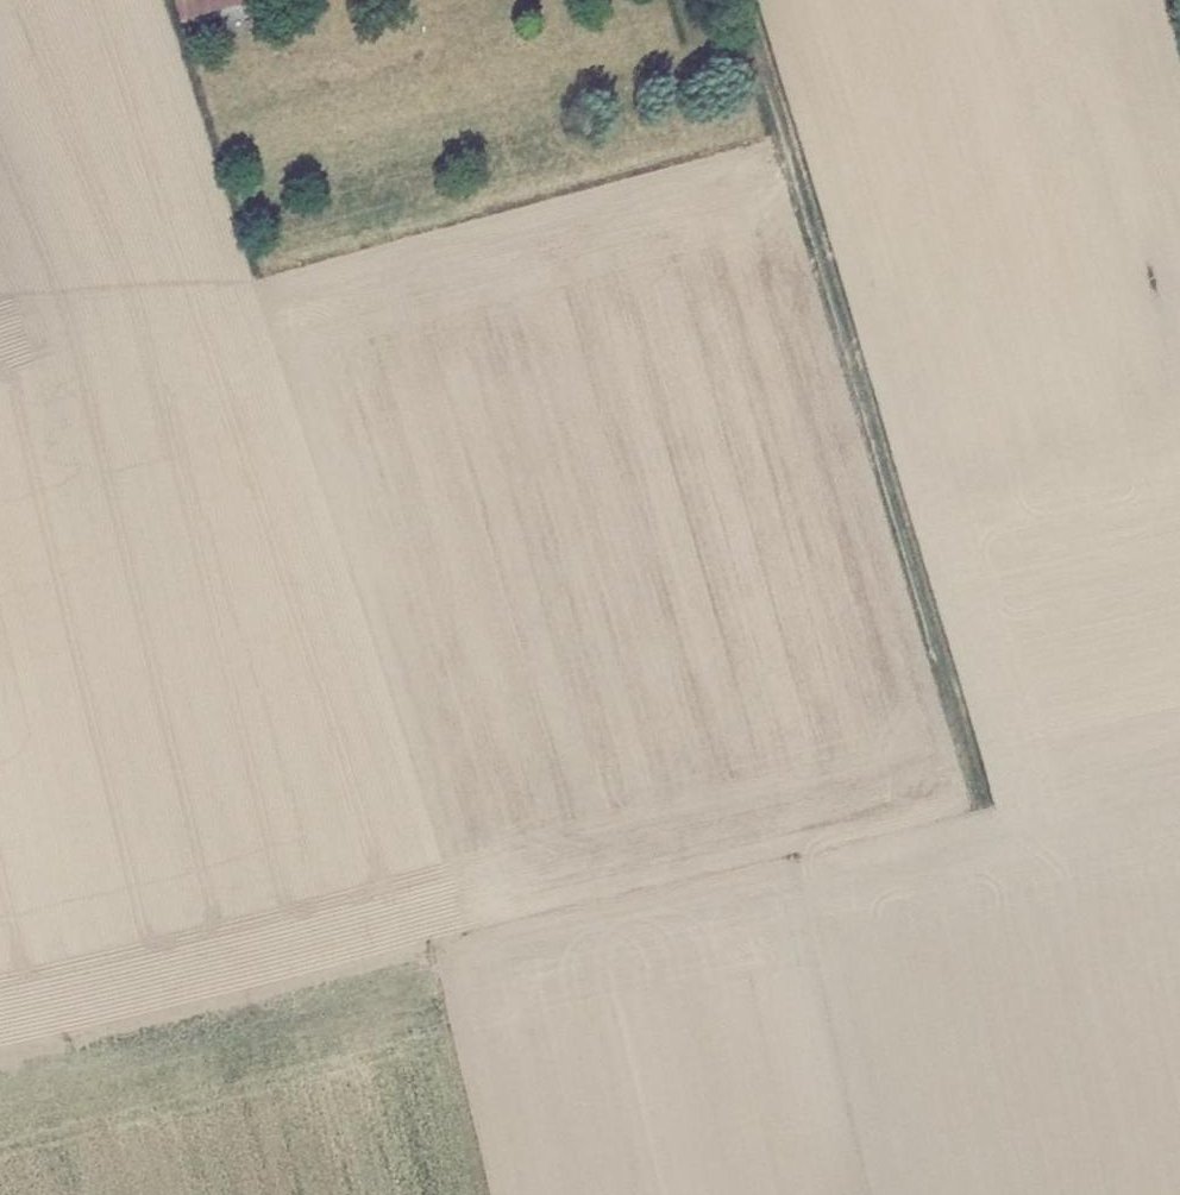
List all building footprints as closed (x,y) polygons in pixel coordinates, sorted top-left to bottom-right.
[(182,25),(244,6),(242,0),(173,0),(182,25)]
